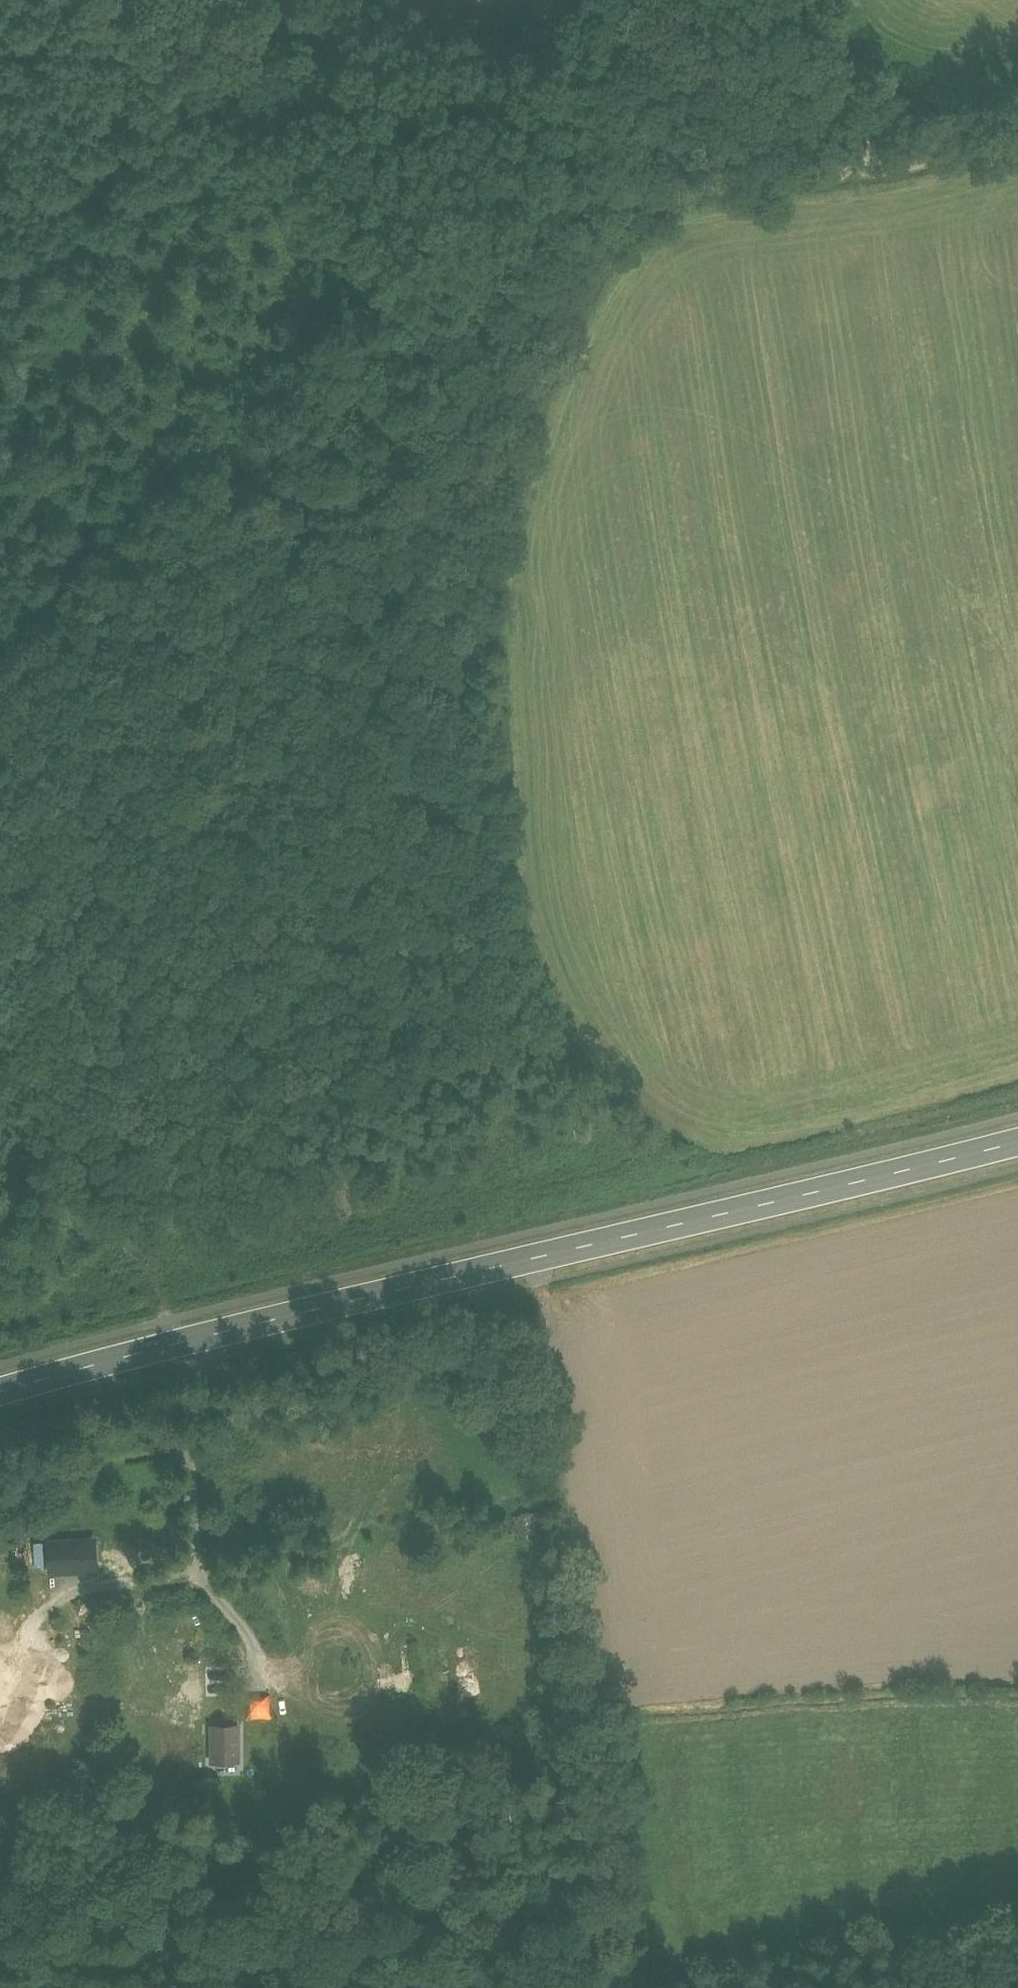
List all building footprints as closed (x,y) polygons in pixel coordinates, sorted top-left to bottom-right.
[(101,1536),(51,1538),(52,1575),(103,1573),(101,1536)] [(0,1667),(0,1728),(5,1729),(5,1706),(21,1706),(22,1667),(0,1667)] [(246,1724),(217,1724),(217,1767),(246,1767),(246,1724)]
